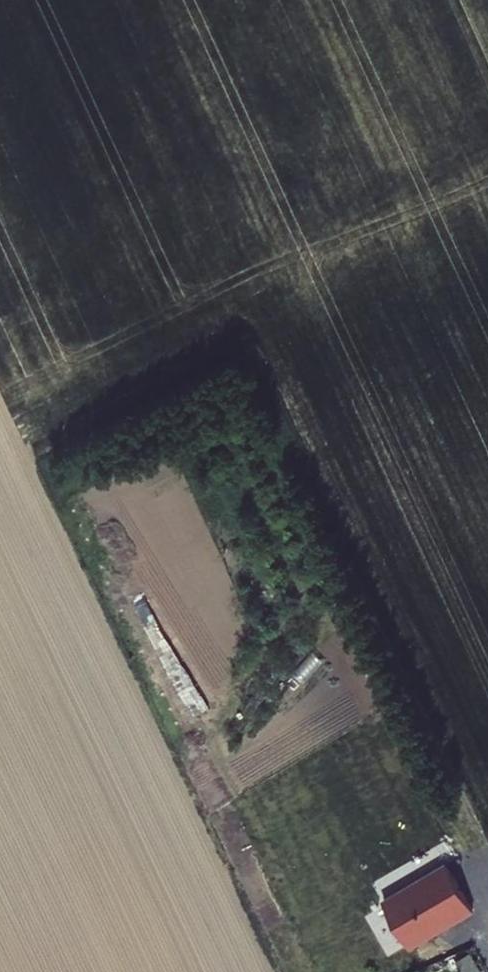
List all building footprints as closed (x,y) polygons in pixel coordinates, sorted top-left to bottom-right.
[(409,946),(474,911),(451,867),(385,901),(409,946)] [(456,960),(463,971),(481,971),(471,952),(456,960)]
